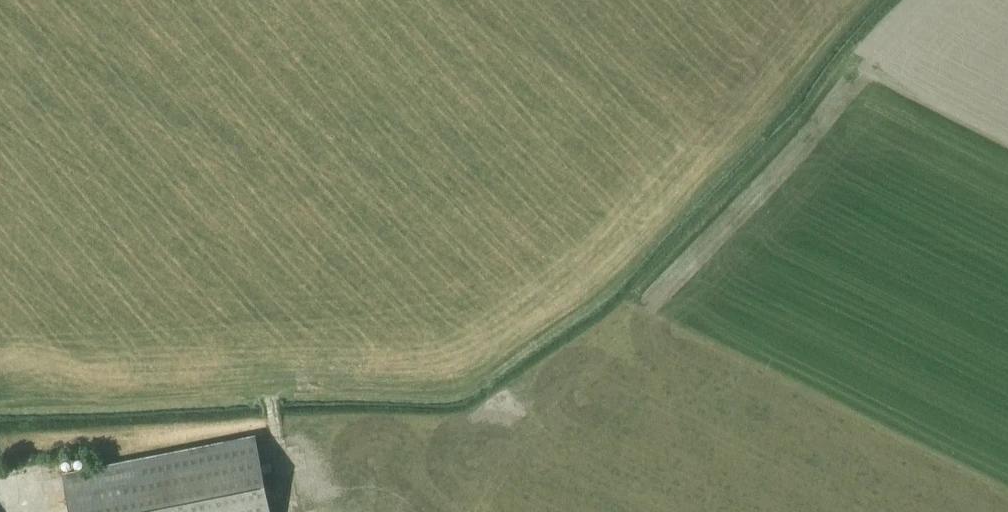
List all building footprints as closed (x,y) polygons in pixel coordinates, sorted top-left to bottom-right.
[(63,472),(70,511),(271,511),(256,434),(63,472)]
